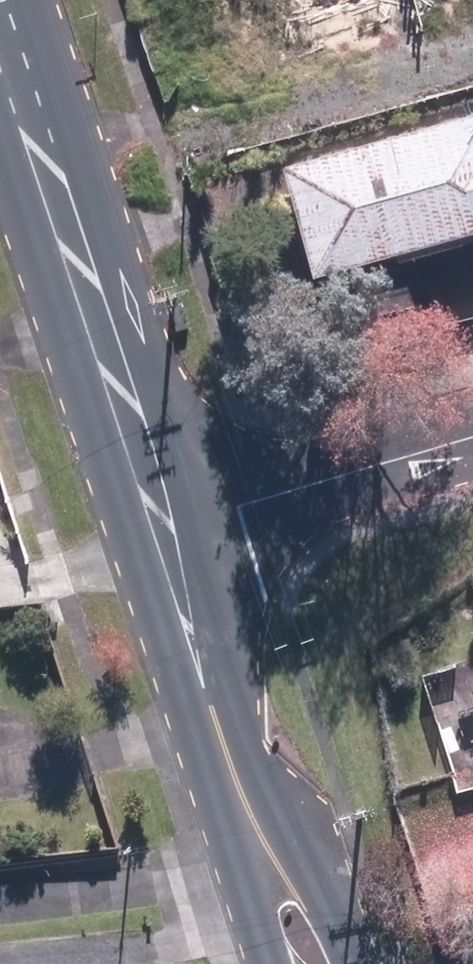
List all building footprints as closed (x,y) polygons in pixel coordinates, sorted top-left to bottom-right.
[(280,71),(444,28),(437,0),(274,0),(275,4),(263,7),(280,71)] [(472,241),(472,120),(291,170),(323,283),(407,259),(472,241)]
